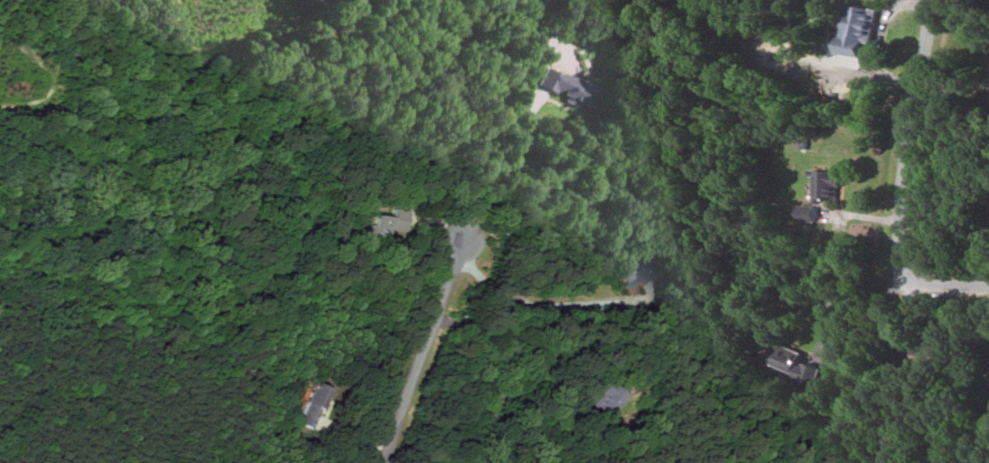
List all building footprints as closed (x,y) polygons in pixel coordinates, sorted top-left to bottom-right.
[(880,9),(851,5),(850,14),(841,13),(835,53),(864,57),(866,43),(875,44),(880,9)] [(538,84),(590,107),(598,87),(547,65),(538,84)] [(816,203),(826,204),(826,199),(839,199),(839,186),(843,187),(844,172),(817,170),(816,203)] [(818,365),(806,358),(801,366),(785,355),(788,352),(779,346),(769,361),(805,385),(818,365)] [(295,424),(314,430),(320,411),(323,412),(330,388),(309,381),(295,424)]
